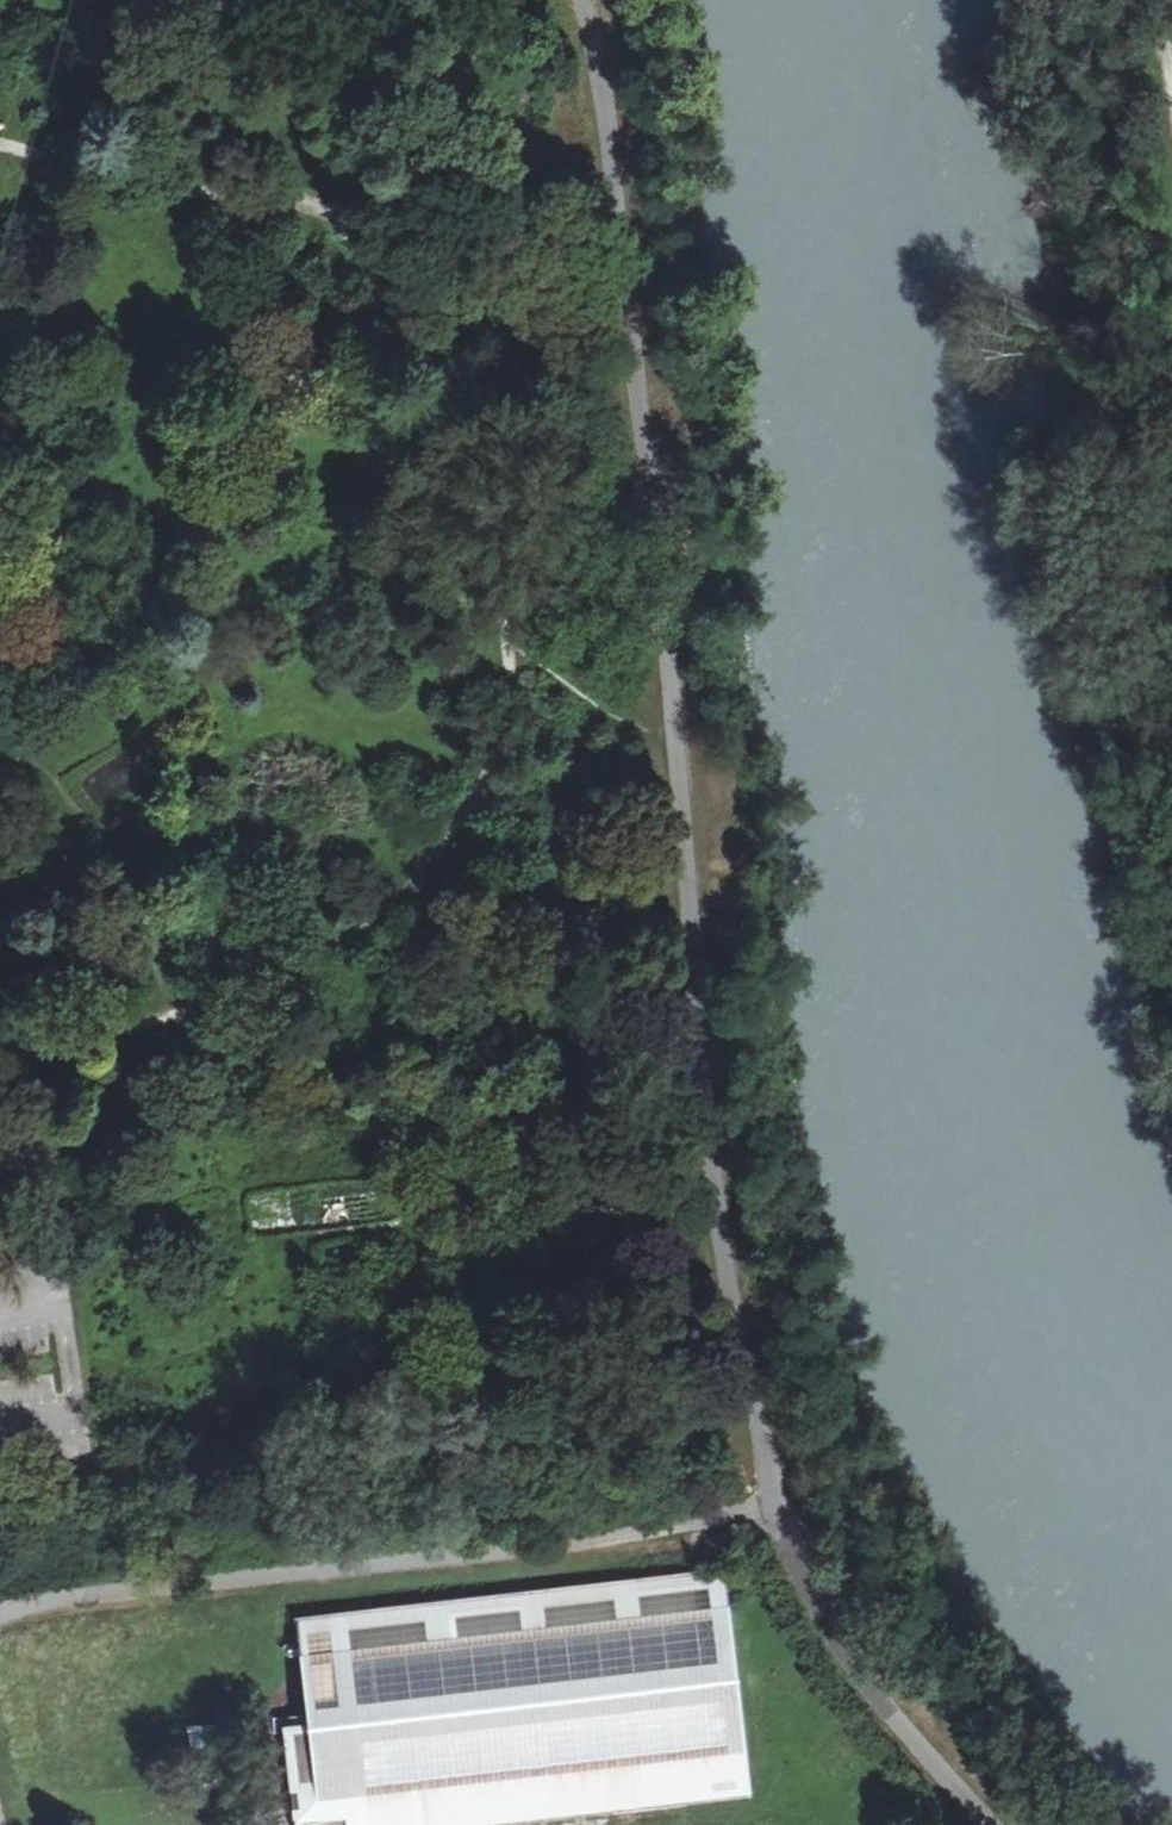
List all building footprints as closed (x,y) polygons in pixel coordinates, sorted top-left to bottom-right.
[(723,1567),(294,1615),(302,1684),(318,1824),(471,1824),(616,1809),(749,1794),(723,1567)]
